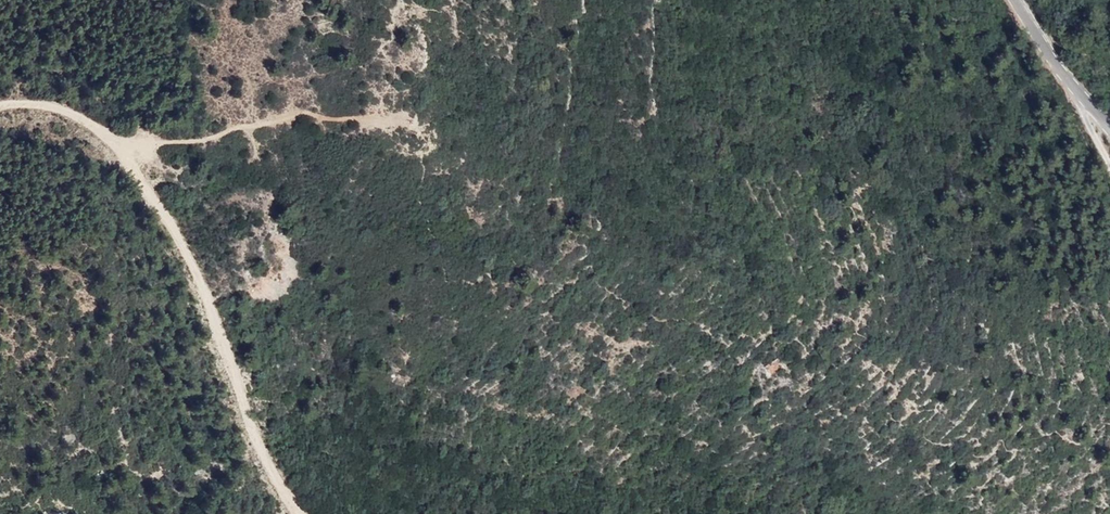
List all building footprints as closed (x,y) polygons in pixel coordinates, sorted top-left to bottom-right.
[(778,359),(761,368),(769,382),(785,374),(778,359)]
